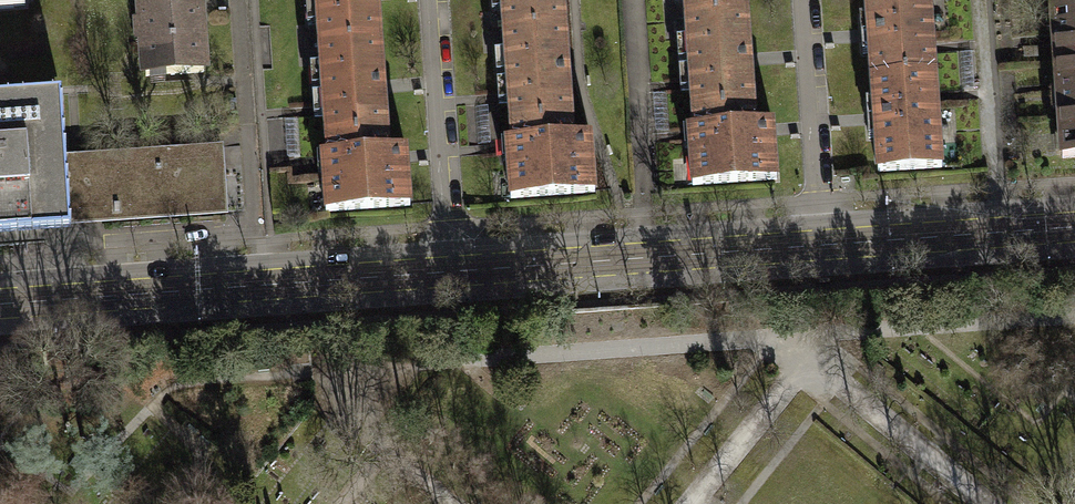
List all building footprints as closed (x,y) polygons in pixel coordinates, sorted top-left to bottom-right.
[(12,8),(11,0),(0,0),(0,9),(12,8)] [(199,0),(140,0),(145,77),(204,73),(199,0)] [(377,0),(311,0),(312,24),(318,24),(320,45),(380,40),(377,0)] [(565,27),(563,0),(496,0),(497,11),(503,11),(504,31),(565,27)] [(747,14),(746,0),(685,0),(686,18),(747,14)] [(935,73),(930,0),(866,0),(867,17),(860,17),(863,54),(870,54),(871,77),(935,73)] [(1056,65),(1074,63),(1074,0),(1051,0),(1056,65)] [(693,110),(753,106),(747,14),(686,18),(688,39),(682,39),(686,90),(691,89),(693,110)] [(511,123),(572,119),(565,27),(504,31),(506,52),(500,52),(504,104),(509,103),(511,123)] [(387,132),(380,40),(320,45),(321,65),(315,65),(319,116),(325,116),(326,137),(387,132)] [(1056,65),(1062,159),(1074,158),(1074,63),(1056,65)] [(935,73),(871,77),(873,101),(866,101),(869,138),(876,138),(878,172),(942,168),(935,73)] [(70,231),(70,225),(65,154),(61,95),(0,99),(0,235),(70,231)] [(753,106),(693,110),(694,129),(688,129),(692,186),(777,180),(774,136),(755,137),(753,106)] [(572,119),(511,123),(512,142),(507,142),(508,159),(510,199),(595,193),(592,149),(578,150),(577,137),(573,137),(572,119)] [(388,150),(387,132),(326,137),(328,155),(323,156),(324,172),(323,172),(326,212),(410,206),(407,161),(394,162),(393,150),(388,150)] [(223,144),(65,154),(70,225),(228,215),(223,144)] [(92,206),(96,205),(106,214),(106,216),(220,208),(216,152),(176,155),(176,150),(129,153),(129,158),(89,161),(92,206)]
